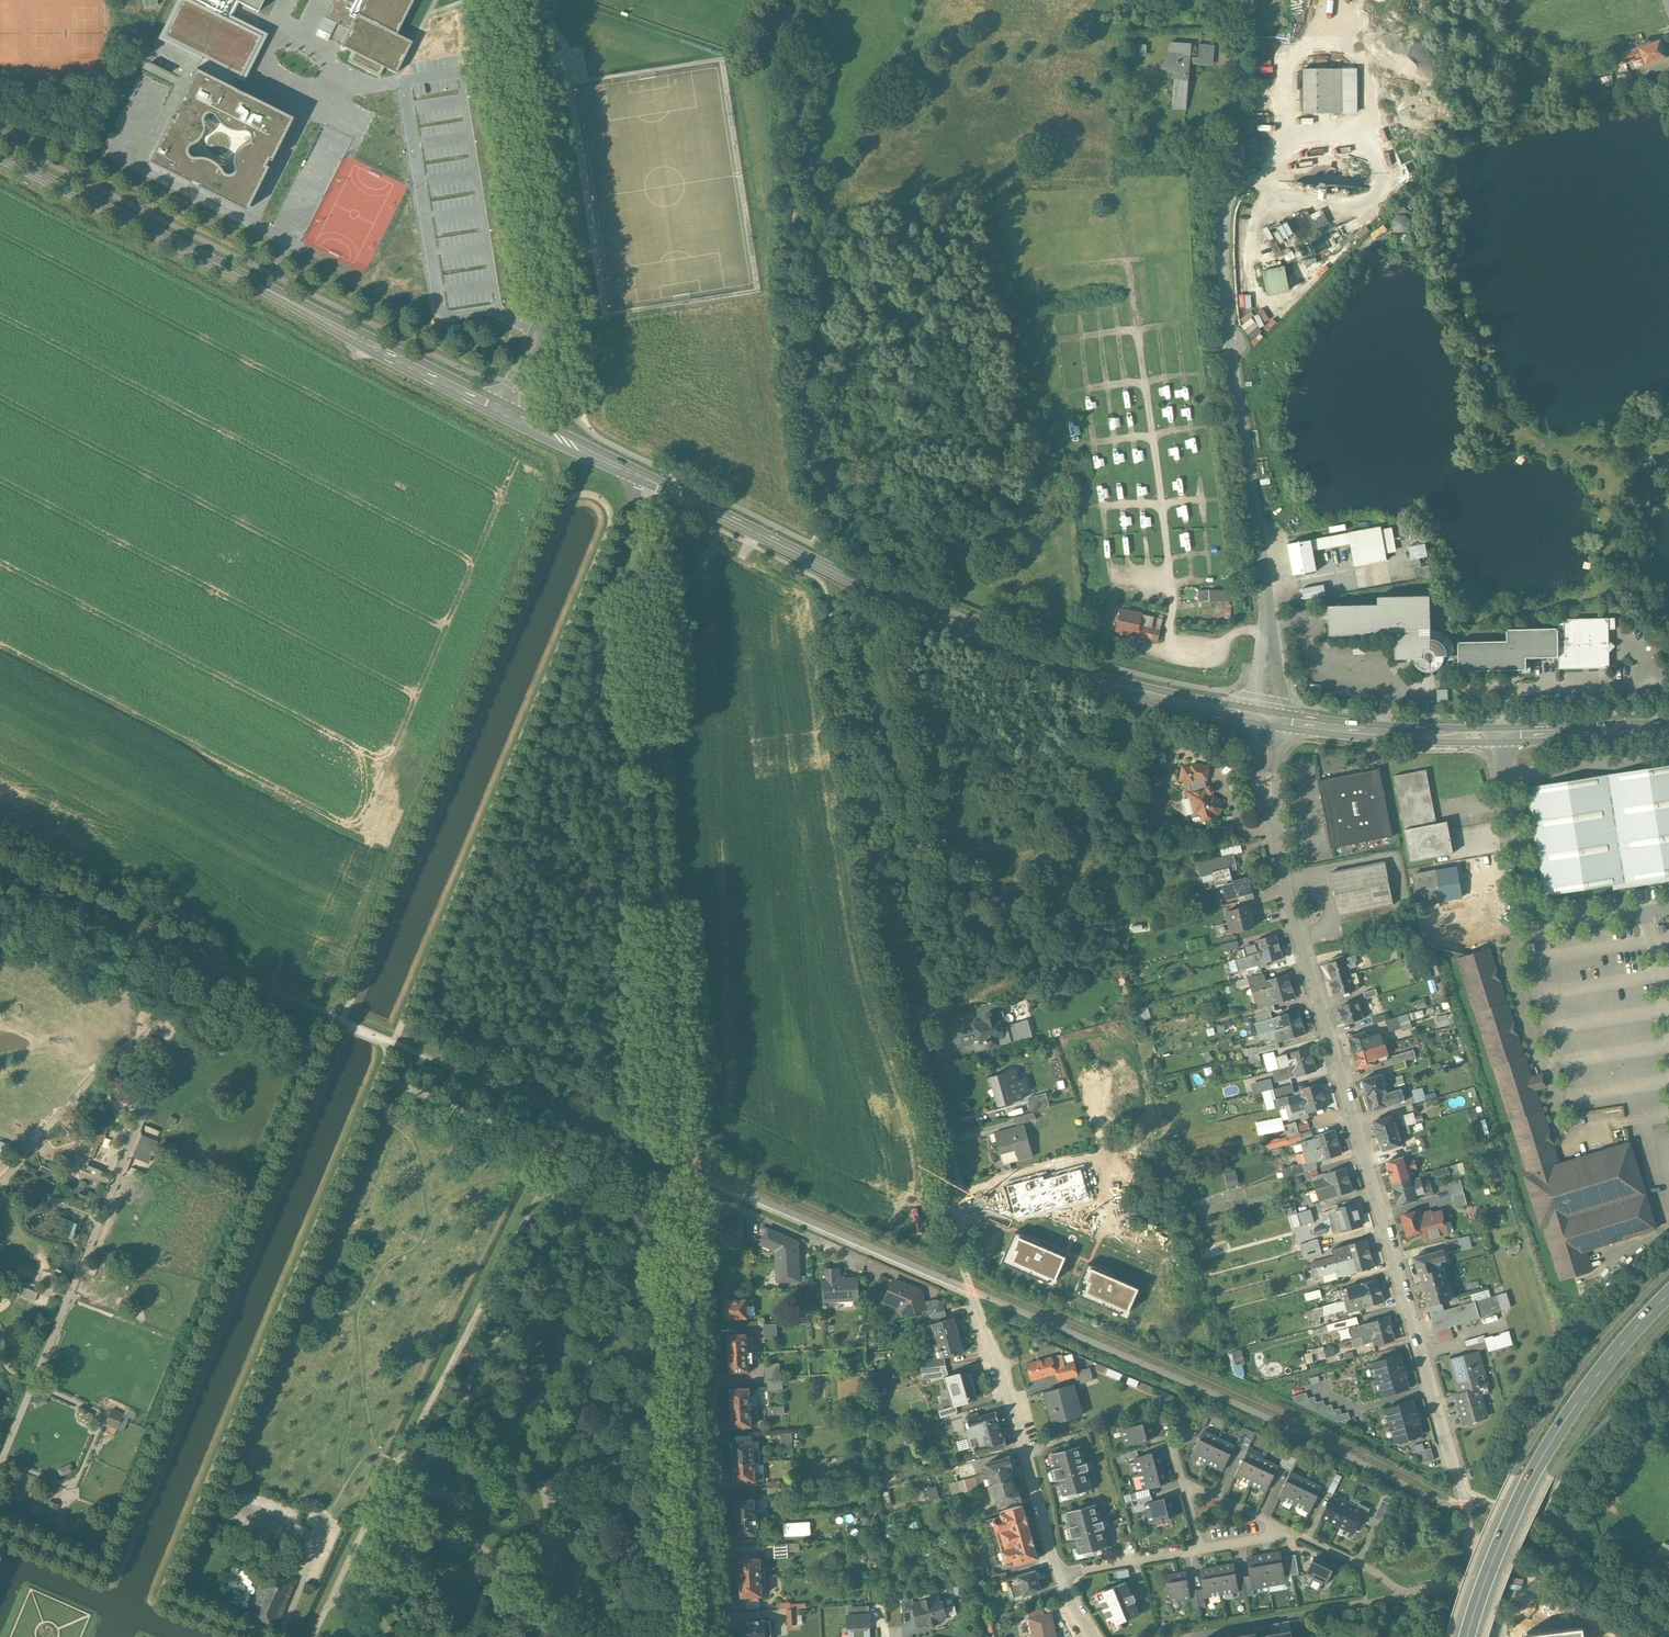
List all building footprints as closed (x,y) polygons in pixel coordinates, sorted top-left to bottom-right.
[(235,0),(182,0),(164,37),(202,57),(238,74),(242,77),(262,36),(230,20),(239,2),(235,0)] [(239,2),(258,11),(264,0),(235,0),(239,2)] [(333,1),(316,35),(328,41),(337,24),(349,30),(341,46),(353,52),(349,62),(368,72),(379,77),(384,68),(396,74),(412,42),(397,34),(399,30),(400,27),(414,0),(330,0),(333,1)] [(1339,37),(1305,37),(1306,69),(1340,69),(1339,37)] [(1660,40),(1651,44),(1650,41),(1638,46),(1639,48),(1623,54),(1626,63),(1642,57),(1645,66),(1666,58),(1660,40)] [(1191,45),(1172,44),(1172,42),(1171,42),(1161,69),(1162,70),(1163,67),(1176,71),(1175,89),(1174,89),(1173,89),(1174,90),(1188,91),(1192,43),(1191,43),(1191,45)] [(1147,45),(1130,44),(1130,55),(1147,56),(1147,45)] [(1215,45),(1199,44),(1198,60),(1211,61),(1212,54),(1214,54),(1215,45)] [(144,81),(155,63),(144,56),(133,75),(144,81)] [(233,85),(238,74),(202,57),(197,67),(194,66),(179,96),(146,164),(248,213),(296,116),(233,85)] [(1306,69),(1303,69),(1304,114),(1342,113),(1342,69),(1340,69),(1306,69)] [(1354,69),(1342,69),(1342,113),(1355,113),(1354,69)] [(1631,72),(1619,75),(1621,83),(1633,80),(1631,72)] [(1188,91),(1174,90),(1173,109),(1187,110),(1188,91)] [(433,101),(434,127),(446,126),(445,100),(433,101)] [(304,155),(308,145),(297,140),(292,150),(304,155)] [(436,141),(432,151),(445,156),(449,146),(436,141)] [(1295,182),(1284,182),(1283,189),(1294,190),(1295,182)] [(1307,210),(1288,220),(1300,243),(1319,233),(1317,228),(1328,224),(1324,214),(1322,209),(1310,216),(1307,210)] [(1390,219),(1397,235),(1413,228),(1406,212),(1390,219)] [(1288,222),(1278,227),(1284,239),(1294,233),(1288,222)] [(393,254),(391,259),(403,263),(405,258),(393,254)] [(1285,267),(1263,272),(1268,294),(1290,289),(1285,267)] [(1064,428),(1066,438),(1076,437),(1075,426),(1064,428)] [(1351,543),(1355,566),(1387,560),(1386,553),(1392,552),(1388,529),(1381,530),(1381,527),(1349,533),(1311,540),(1288,544),(1294,575),(1316,571),(1313,550),(1351,543)] [(1179,544),(1190,543),(1190,531),(1179,531),(1179,544)] [(1420,557),(1413,559),(1415,568),(1422,566),(1420,557)] [(1422,566),(1415,568),(1416,574),(1430,571),(1429,565),(1422,566)] [(1430,571),(1416,574),(1418,580),(1432,577),(1430,571)] [(1234,600),(1233,590),(1210,590),(1210,600),(1234,600)] [(1444,661),(1458,661),(1458,655),(1456,655),(1456,650),(1454,645),(1452,641),(1449,637),(1445,634),(1440,631),(1435,630),(1430,630),(1430,596),(1378,597),(1378,605),(1329,606),(1329,635),(1395,634),(1396,659),(1413,659),(1414,662),(1416,666),(1418,669),(1422,671),(1425,672),(1425,674),(1429,674),(1433,674),(1433,672),(1436,670),(1440,668),(1442,665),(1444,661)] [(1142,614),(1120,609),(1116,630),(1158,640),(1160,631),(1139,626),(1142,614)] [(1615,618),(1558,619),(1558,628),(1558,657),(1559,669),(1609,668),(1609,651),(1613,646),(1609,642),(1609,629),(1615,629),(1615,618)] [(1458,655),(1458,661),(1459,671),(1509,670),(1509,673),(1531,673),(1531,658),(1545,657),(1558,657),(1558,628),(1507,630),(1507,641),(1458,642),(1458,655)] [(1448,701),(1448,689),(1438,689),(1437,701),(1448,701)] [(1209,767),(1193,764),(1192,768),(1183,766),(1180,780),(1189,782),(1189,785),(1206,781),(1207,781),(1209,767)] [(1526,787),(1543,896),(1613,885),(1613,890),(1668,881),(1668,765),(1526,787)] [(1379,769),(1319,781),(1332,847),(1392,836),(1379,769)] [(1426,770),(1394,776),(1404,830),(1436,823),(1426,770)] [(1206,781),(1189,785),(1191,793),(1189,794),(1194,814),(1192,815),(1195,827),(1206,824),(1205,820),(1216,817),(1215,815),(1219,814),(1222,808),(1220,801),(1215,797),(1212,798),(1211,794),(1212,794),(1214,791),(1213,788),(1211,786),(1208,787),(1206,781)] [(1436,823),(1404,830),(1410,862),(1453,853),(1447,821),(1436,823)] [(1221,849),(1222,857),(1234,854),(1232,847),(1221,849)] [(1222,857),(1197,863),(1201,877),(1201,876),(1213,873),(1216,886),(1224,885),(1233,882),(1230,871),(1237,869),(1236,866),(1240,865),(1239,861),(1235,862),(1234,854),(1222,857)] [(1385,862),(1331,872),(1340,915),(1393,905),(1385,862)] [(1457,867),(1413,874),(1419,905),(1462,897),(1457,867)] [(1248,878),(1233,882),(1224,885),(1227,898),(1245,893),(1252,892),(1248,878)] [(1252,892),(1245,893),(1246,900),(1253,898),(1252,892)] [(1248,906),(1227,912),(1232,933),(1254,927),(1248,906)] [(1394,913),(1396,925),(1414,922),(1412,910),(1394,913)] [(1277,935),(1256,941),(1257,944),(1244,948),(1244,950),(1246,956),(1280,946),(1277,935)] [(1237,941),(1225,944),(1226,950),(1239,947),(1237,941)] [(1429,951),(1428,948),(1427,947),(1426,946),(1425,946),(1423,945),(1421,946),(1419,947),(1417,948),(1416,950),(1416,952),(1417,954),(1418,956),(1420,957),(1423,957),(1425,957),(1427,955),(1429,953),(1429,951)] [(1280,946),(1246,956),(1239,959),(1237,959),(1239,967),(1262,960),(1262,964),(1283,958),(1280,946)] [(1356,947),(1350,949),(1350,948),(1343,949),(1344,955),(1345,958),(1351,956),(1352,957),(1359,955),(1356,947)] [(1536,1076),(1531,1077),(1525,1056),(1524,1056),(1507,1002),(1506,1002),(1489,948),(1458,957),(1475,1013),(1476,1013),(1493,1067),(1494,1067),(1510,1121),(1511,1121),(1528,1174),(1525,1175),(1541,1227),(1544,1226),(1561,1281),(1592,1271),(1586,1250),(1575,1217),(1646,1195),(1629,1142),(1559,1164),(1542,1110),(1541,1110),(1535,1090),(1539,1088),(1536,1076)] [(1244,950),(1237,952),(1237,954),(1239,959),(1246,956),(1244,950)] [(1344,955),(1332,958),(1333,962),(1327,963),(1332,980),(1350,974),(1348,968),(1356,966),(1355,961),(1353,962),(1352,957),(1351,956),(1345,958),(1344,955)] [(964,965),(955,967),(957,979),(966,977),(964,965)] [(1264,973),(1247,978),(1253,997),(1291,986),(1290,981),(1288,974),(1267,980),(1264,973)] [(1350,974),(1332,980),(1337,995),(1359,989),(1357,983),(1353,984),(1350,974)] [(1291,986),(1253,997),(1256,1008),(1273,1003),(1273,1004),(1295,998),(1295,997),(1292,990),(1293,990),(1291,986)] [(1376,989),(1364,993),(1365,999),(1378,995),(1376,989)] [(1358,1001),(1340,1007),(1345,1023),(1366,1017),(1364,1011),(1361,1012),(1358,1001)] [(1273,1004),(1273,1003),(1256,1008),(1255,1009),(1256,1014),(1270,1011),(1274,1010),(1273,1004)] [(1299,1010),(1277,1017),(1278,1020),(1265,1024),(1268,1032),(1302,1022),(1299,1010)] [(1003,1011),(984,1017),(985,1021),(976,1023),(981,1040),(981,1043),(987,1041),(989,1048),(999,1045),(998,1038),(1004,1037),(1001,1028),(1000,1022),(1006,1021),(1003,1011)] [(1270,1011),(1257,1015),(1259,1022),(1270,1019),(1273,1018),(1270,1011)] [(1381,1014),(1369,1017),(1371,1024),(1383,1021),(1381,1014)] [(1399,1016),(1385,1020),(1389,1032),(1403,1028),(1399,1016)] [(1254,1023),(1247,1025),(1250,1037),(1258,1035),(1256,1027),(1265,1024),(1278,1020),(1277,1017),(1273,1018),(1270,1019),(1259,1022),(1254,1023)] [(1028,1020),(1007,1026),(1007,1027),(1001,1028),(1004,1037),(998,1038),(999,1045),(1032,1037),(1028,1020)] [(1302,1022),(1268,1032),(1270,1038),(1270,1040),(1271,1040),(1277,1038),(1279,1042),(1306,1034),(1302,1022)] [(1265,1024),(1256,1027),(1258,1035),(1268,1032),(1265,1024)] [(1368,1031),(1349,1037),(1354,1053),(1382,1045),(1379,1034),(1370,1037),(1368,1031)] [(1268,1032),(1258,1035),(1259,1038),(1260,1040),(1270,1038),(1268,1032)] [(1272,1043),(1257,1048),(1259,1053),(1280,1048),(1279,1042),(1277,1038),(1271,1040),(1272,1043)] [(981,1040),(975,1041),(976,1043),(975,1044),(976,1051),(989,1048),(987,1041),(981,1043),(981,1040)] [(1382,1045),(1354,1053),(1359,1069),(1388,1060),(1383,1044),(1382,1045)] [(1257,1046),(1243,1050),(1245,1057),(1248,1056),(1259,1053),(1257,1048),(1257,1046)] [(1310,1047),(1289,1054),(1290,1057),(1284,1059),(1277,1061),(1280,1069),(1313,1059),(1310,1047)] [(1414,1050),(1390,1056),(1393,1064),(1405,1061),(1416,1057),(1414,1050)] [(1259,1053),(1248,1056),(1250,1063),(1261,1060),(1259,1053)] [(1313,1059),(1280,1069),(1281,1074),(1282,1077),(1295,1073),(1296,1076),(1316,1070),(1313,1059)] [(1405,1061),(1393,1064),(1395,1071),(1407,1067),(1405,1061)] [(1008,1075),(1007,1072),(992,1076),(995,1087),(998,1087),(999,1091),(1003,1103),(1020,1099),(1021,1099),(1024,1098),(1017,1072),(1008,1075)] [(1381,1074),(1362,1080),(1363,1081),(1362,1083),(1361,1085),(1362,1086),(1363,1088),(1365,1089),(1367,1095),(1385,1089),(1390,1088),(1389,1084),(1384,1086),(1381,1074)] [(1402,1075),(1396,1077),(1397,1082),(1389,1084),(1390,1088),(1399,1085),(1404,1084),(1404,1083),(1402,1075)] [(1271,1080),(1252,1085),(1254,1094),(1273,1089),(1271,1080)] [(1408,1082),(1404,1083),(1404,1084),(1399,1085),(1400,1090),(1402,1095),(1410,1092),(1408,1082)] [(1301,1093),(1288,1097),(1290,1104),(1290,1105),(1291,1105),(1293,1105),(1324,1095),(1321,1083),(1300,1090),(1301,1093)] [(1292,1084),(1273,1089),(1276,1097),(1295,1092),(1292,1084)] [(1390,1088),(1385,1089),(1387,1094),(1400,1090),(1399,1085),(1390,1088)] [(1416,1102),(1426,1099),(1423,1087),(1412,1089),(1416,1102)] [(1385,1089),(1367,1095),(1371,1111),(1404,1101),(1402,1095),(1400,1090),(1387,1094),(1385,1089)] [(1047,1092),(1030,1097),(1034,1112),(1051,1107),(1047,1092)] [(1293,1105),(1291,1105),(1293,1113),(1306,1109),(1307,1113),(1328,1107),(1324,1095),(1293,1105)] [(1288,1097),(1275,1100),(1277,1108),(1290,1104),(1288,1097)] [(1034,1112),(1014,1117),(1016,1125),(1037,1119),(1034,1112)] [(1415,1113),(1409,1115),(1410,1119),(1412,1126),(1418,1124),(1415,1113)] [(1393,1115),(1374,1121),(1379,1136),(1397,1130),(1393,1115)] [(1410,1119),(1404,1121),(1406,1128),(1412,1126),(1410,1119)] [(1295,1122),(1287,1125),(1290,1135),(1298,1133),(1295,1122)] [(1308,1123),(1297,1126),(1298,1132),(1310,1129),(1308,1123)] [(1025,1124),(995,1133),(1001,1154),(1002,1154),(1001,1151),(1018,1146),(1022,1159),(1020,1159),(1020,1160),(1034,1156),(1025,1124)] [(1334,1130),(1314,1136),(1315,1139),(1302,1143),(1305,1152),(1338,1141),(1334,1130)] [(1397,1130),(1379,1136),(1383,1151),(1402,1145),(1397,1130)] [(1301,1133),(1268,1142),(1270,1149),(1303,1140),(1301,1133)] [(130,1154),(136,1157),(149,1162),(157,1141),(138,1134),(130,1154)] [(1428,1136),(1416,1139),(1418,1146),(1429,1142),(1428,1136)] [(0,1141),(0,1154),(7,1157),(13,1145),(0,1140),(0,1141)] [(1338,1141),(1305,1152),(1304,1152),(1308,1163),(1341,1153),(1338,1141)] [(1418,1146),(1406,1149),(1408,1155),(1420,1152),(1418,1146)] [(1405,1156),(1386,1162),(1392,1183),(1411,1178),(1409,1171),(1417,1169),(1415,1160),(1406,1163),(1405,1156)] [(87,1169),(96,1173),(103,1175),(106,1165),(90,1160),(87,1169)] [(98,1200),(100,1195),(57,1177),(59,1172),(41,1165),(39,1169),(24,1163),(22,1168),(25,1170),(49,1180),(70,1188),(95,1198),(98,1200)] [(1457,1164),(1448,1167),(1451,1178),(1460,1175),(1457,1164)] [(1299,1165),(1283,1169),(1285,1177),(1302,1172),(1299,1165)] [(1074,1167),(1022,1180),(1021,1179),(1021,1180),(1006,1184),(1013,1210),(1028,1206),(1046,1202),(1046,1201),(1081,1192),(1082,1192),(1075,1166),(1074,1166),(1074,1167)] [(1346,1167),(1326,1174),(1327,1177),(1314,1181),(1316,1189),(1349,1179),(1346,1167)] [(1448,1167),(1435,1170),(1438,1181),(1451,1178),(1448,1167)] [(1317,1168),(1306,1171),(1308,1177),(1319,1174),(1317,1168)] [(1229,1186),(1239,1183),(1235,1169),(1225,1172),(1229,1186)] [(1411,1178),(1392,1183),(1396,1194),(1423,1186),(1423,1188),(1431,1186),(1429,1181),(1422,1183),(1420,1178),(1412,1180),(1411,1178)] [(1349,1179),(1316,1189),(1320,1201),(1353,1191),(1349,1179)] [(1460,1179),(1446,1183),(1450,1196),(1464,1191),(1460,1179)] [(1423,1186),(1396,1194),(1399,1205),(1417,1200),(1416,1196),(1422,1195),(1423,1198),(1433,1195),(1431,1186),(1423,1188),(1423,1186)] [(1464,1191),(1450,1196),(1454,1208),(1467,1204),(1464,1191)] [(1646,1195),(1575,1217),(1586,1250),(1656,1229),(1646,1195)] [(1356,1203),(1335,1209),(1322,1213),(1324,1221),(1330,1219),(1331,1222),(1359,1214),(1356,1203)] [(1295,1206),(1283,1209),(1285,1216),(1297,1213),(1295,1206)] [(1310,1209),(1297,1213),(1300,1225),(1314,1221),(1310,1209)] [(1419,1210),(1402,1216),(1407,1236),(1424,1231),(1424,1230),(1425,1230),(1420,1214),(1421,1214),(1419,1210)] [(1441,1211),(1432,1214),(1431,1211),(1421,1214),(1420,1214),(1425,1230),(1424,1230),(1424,1231),(1427,1240),(1448,1234),(1441,1211)] [(1297,1213),(1290,1215),(1293,1227),(1300,1225),(1297,1213)] [(1019,1222),(1006,1253),(1011,1255),(1007,1265),(1030,1274),(1031,1270),(1057,1280),(1062,1269),(1082,1277),(1079,1284),(1084,1286),(1079,1296),(1102,1306),(1104,1301),(1129,1312),(1149,1265),(1027,1214),(1023,1224),(1019,1222)] [(1359,1214),(1331,1222),(1334,1233),(1341,1231),(1363,1225),(1359,1214)] [(1326,1224),(1315,1227),(1317,1235),(1328,1232),(1326,1224)] [(799,1242),(768,1228),(762,1240),(781,1248),(779,1251),(776,1252),(777,1271),(781,1271),(781,1282),(777,1282),(777,1283),(801,1282),(799,1242)] [(1470,1235),(1460,1237),(1462,1250),(1472,1248),(1470,1235)] [(1459,1238),(1445,1241),(1447,1248),(1461,1245),(1459,1238)] [(1318,1239),(1300,1244),(1302,1252),(1307,1250),(1320,1247),(1318,1239)] [(1366,1240),(1332,1249),(1334,1256),(1336,1263),(1371,1253),(1366,1240)] [(1520,1250),(1520,1247),(1520,1244),(1519,1242),(1516,1241),(1514,1241),(1511,1241),(1509,1242),(1508,1245),(1507,1247),(1508,1250),(1509,1252),(1511,1253),(1514,1254),(1516,1253),(1519,1252),(1520,1250)] [(1320,1247),(1307,1250),(1308,1257),(1322,1254),(1320,1247)] [(1444,1249),(1414,1258),(1419,1274),(1442,1268),(1442,1267),(1437,1269),(1435,1263),(1447,1259),(1444,1249)] [(1329,1265),(1318,1268),(1320,1276),(1336,1270),(1337,1277),(1374,1267),(1371,1253),(1336,1263),(1329,1265)] [(1334,1256),(1327,1258),(1329,1265),(1336,1263),(1334,1256)] [(1327,1258),(1316,1261),(1318,1268),(1329,1265),(1327,1258)] [(1442,1268),(1419,1274),(1419,1275),(1421,1274),(1430,1305),(1428,1306),(1442,1302),(1451,1300),(1448,1288),(1446,1289),(1442,1276),(1447,1275),(1444,1267),(1442,1268)] [(1313,1269),(1312,1270),(1314,1278),(1320,1276),(1318,1268),(1313,1269)] [(858,1278),(823,1280),(824,1301),(859,1299),(858,1278)] [(1378,1279),(1339,1290),(1334,1292),(1335,1295),(1337,1302),(1350,1299),(1381,1290),(1378,1279)] [(920,1292),(894,1280),(886,1299),(905,1307),(906,1313),(924,1309),(923,1302),(920,1292)] [(23,1286),(20,1295),(35,1301),(39,1292),(23,1286)] [(1320,1290),(1306,1293),(1307,1300),(1322,1297),(1320,1290)] [(1381,1290),(1350,1299),(1337,1302),(1333,1303),(1322,1306),(1324,1315),(1336,1312),(1335,1309),(1340,1308),(1340,1310),(1347,1308),(1348,1312),(1360,1308),(1360,1310),(1385,1303),(1381,1290)] [(1506,1293),(1475,1302),(1479,1317),(1511,1307),(1506,1293)] [(747,1299),(726,1300),(726,1301),(723,1301),(724,1310),(726,1310),(727,1319),(748,1318),(747,1299)] [(936,1299),(923,1302),(924,1309),(926,1315),(945,1310),(943,1302),(936,1299)] [(1442,1302),(1428,1306),(1435,1331),(1438,1330),(1450,1326),(1480,1318),(1479,1317),(1475,1302),(1475,1301),(1444,1310),(1442,1302)] [(1322,1306),(1307,1310),(1309,1319),(1321,1316),(1324,1315),(1322,1306)] [(931,1315),(918,1318),(920,1324),(932,1321),(931,1315)] [(1321,1316),(1309,1319),(1311,1326),(1323,1323),(1321,1316)] [(1357,1317),(1333,1323),(1335,1330),(1347,1326),(1358,1323),(1357,1317)] [(1389,1317),(1359,1325),(1362,1337),(1392,1328),(1389,1317)] [(954,1318),(933,1324),(933,1327),(934,1328),(938,1342),(959,1336),(954,1318)] [(764,1325),(765,1339),(778,1339),(777,1324),(764,1325)] [(1450,1326),(1438,1330),(1439,1336),(1452,1333),(1450,1326)] [(1392,1328),(1362,1337),(1364,1344),(1373,1341),(1375,1345),(1395,1340),(1392,1328)] [(1452,1333),(1439,1336),(1441,1342),(1454,1338),(1452,1333)] [(747,1334),(728,1335),(729,1353),(748,1352),(747,1334)] [(938,1342),(938,1343),(939,1345),(940,1349),(939,1350),(939,1351),(943,1350),(945,1356),(942,1357),(943,1358),(964,1351),(959,1336),(938,1342)] [(1362,1337),(1352,1339),(1354,1347),(1364,1344),(1362,1337)] [(1477,1337),(1465,1341),(1466,1347),(1479,1343),(1477,1337)] [(1479,1343),(1466,1347),(1468,1353),(1477,1351),(1488,1348),(1486,1341),(1479,1343)] [(1305,1351),(1307,1361),(1337,1355),(1334,1345),(1305,1351)] [(1241,1349),(1232,1351),(1235,1366),(1244,1364),(1241,1349)] [(763,1351),(752,1352),(753,1362),(761,1361),(760,1359),(763,1358),(763,1351)] [(1468,1353),(1450,1358),(1460,1392),(1460,1393),(1478,1388),(1487,1385),(1477,1351),(1468,1353)] [(748,1352),(729,1353),(730,1372),(749,1371),(748,1362),(753,1362),(752,1352),(748,1352)] [(1400,1355),(1373,1362),(1373,1363),(1382,1396),(1409,1388),(1406,1375),(1407,1375),(1405,1367),(1404,1367),(1400,1355)] [(942,1357),(920,1360),(921,1369),(944,1365),(943,1358),(942,1357)] [(1054,1358),(1030,1363),(1033,1379),(1057,1375),(1055,1361),(1054,1358)] [(1063,1359),(1055,1361),(1057,1373),(1065,1371),(1063,1359)] [(779,1363),(766,1364),(767,1379),(780,1378),(779,1363)] [(944,1365),(921,1369),(922,1373),(924,1380),(930,1378),(931,1382),(947,1377),(948,1377),(944,1365)] [(1082,1382),(1094,1379),(1090,1366),(1078,1370),(1082,1382)] [(978,1396),(971,1373),(963,1375),(962,1372),(948,1377),(947,1377),(951,1390),(954,1389),(958,1404),(953,1406),(955,1406),(971,1401),(970,1398),(978,1396)] [(1050,1408),(1076,1401),(1072,1386),(1075,1385),(1075,1384),(1046,1393),(1050,1408)] [(1487,1385),(1478,1388),(1480,1395),(1489,1392),(1487,1385)] [(750,1388),(731,1389),(732,1408),(751,1407),(751,1405),(754,1405),(754,1402),(751,1402),(750,1388)] [(1478,1388),(1460,1393),(1460,1392),(1457,1393),(1465,1423),(1486,1417),(1480,1395),(1478,1388)] [(1294,1402),(1340,1420),(1350,1418),(1349,1411),(1342,1413),(1341,1407),(1334,1408),(1333,1403),(1325,1404),(1324,1399),(1316,1401),(1315,1396),(1308,1397),(1307,1392),(1293,1395),(1294,1402)] [(35,1408),(48,1402),(45,1394),(32,1401),(35,1408)] [(1076,1401),(1050,1408),(1054,1423),(1055,1423),(1054,1418),(1070,1414),(1071,1418),(1084,1415),(1081,1404),(1077,1405),(1076,1401)] [(1413,1401),(1386,1409),(1395,1442),(1422,1434),(1419,1422),(1420,1421),(1418,1413),(1417,1413),(1413,1401)] [(953,1406),(941,1409),(942,1412),(940,1413),(942,1413),(944,1417),(958,1414),(955,1406),(953,1406)] [(751,1407),(732,1408),(733,1427),(742,1427),(742,1429),(746,1429),(745,1427),(752,1426),(752,1420),(751,1408),(751,1407)] [(117,1429),(118,1427),(124,1414),(111,1409),(105,1424),(117,1429)] [(1168,1422),(1165,1409),(1159,1411),(1160,1415),(1162,1423),(1168,1422)] [(85,1410),(82,1417),(89,1421),(92,1422),(95,1414),(85,1410)] [(997,1411),(979,1416),(978,1413),(967,1416),(971,1427),(968,1428),(970,1438),(978,1436),(978,1435),(1001,1429),(998,1421),(999,1421),(997,1411)] [(1206,1411),(1198,1425),(1204,1428),(1211,1413),(1206,1411)] [(1150,1421),(1122,1429),(1127,1445),(1155,1438),(1150,1421)] [(1001,1429),(978,1435),(978,1436),(980,1444),(976,1445),(978,1454),(1007,1446),(1004,1437),(1003,1437),(1001,1429)] [(1256,1433),(1250,1430),(1246,1437),(1252,1440),(1256,1433)] [(1203,1431),(1192,1455),(1207,1463),(1219,1438),(1203,1431)] [(792,1432),(780,1433),(781,1448),(793,1447),(792,1432)] [(1242,1432),(1241,1432),(1236,1444),(1242,1446),(1246,1437),(1247,1435),(1242,1432)] [(1246,1437),(1242,1446),(1241,1447),(1247,1450),(1252,1440),(1246,1437)] [(1235,1446),(1219,1438),(1207,1463),(1223,1470),(1235,1446)] [(754,1441),(733,1442),(734,1463),(755,1462),(760,1461),(760,1450),(754,1450),(754,1441)] [(1417,1454),(1420,1453),(1422,1462),(1435,1459),(1431,1447),(1425,1448),(1423,1442),(1415,1444),(1417,1454)] [(1080,1446),(1052,1453),(1056,1468),(1054,1468),(1057,1480),(1059,1479),(1064,1496),(1092,1488),(1087,1470),(1089,1469),(1087,1462),(1085,1463),(1080,1446)] [(1294,1450),(1288,1447),(1285,1453),(1291,1456),(1294,1450)] [(1137,1450),(1118,1455),(1120,1461),(1135,1457),(1139,1456),(1137,1450)] [(1300,1452),(1294,1450),(1291,1456),(1297,1458),(1300,1452)] [(1139,1456),(1135,1457),(1140,1473),(1163,1467),(1159,1451),(1139,1456)] [(1263,1459),(1247,1451),(1235,1476),(1251,1483),(1263,1459)] [(1285,1453),(1279,1465),(1285,1468),(1291,1456),(1285,1453)] [(1010,1456),(987,1463),(988,1468),(985,1469),(988,1477),(987,1477),(990,1485),(989,1485),(1014,1478),(1011,1468),(1013,1467),(1010,1456)] [(1291,1456),(1285,1468),(1291,1471),(1297,1458),(1291,1456)] [(1279,1466),(1263,1459),(1251,1483),(1267,1491),(1279,1466)] [(61,1476),(75,1470),(71,1462),(57,1468),(61,1476)] [(755,1462),(734,1463),(735,1472),(733,1474),(733,1480),(735,1481),(735,1482),(756,1481),(756,1480),(764,1480),(763,1474),(756,1475),(755,1462)] [(1163,1467),(1140,1473),(1144,1490),(1149,1489),(1167,1483),(1163,1467)] [(1332,1468),(1323,1486),(1329,1488),(1337,1470),(1332,1468)] [(1306,1480),(1290,1472),(1279,1497),(1295,1504),(1306,1480)] [(984,1478),(983,1474),(976,1476),(980,1487),(980,1488),(989,1485),(990,1485),(987,1477),(984,1478)] [(976,1476),(964,1479),(967,1490),(968,1491),(980,1487),(976,1476)] [(1014,1478),(989,1485),(989,1486),(990,1486),(992,1493),(993,1493),(995,1502),(998,1501),(999,1506),(1022,1499),(1019,1489),(1017,1490),(1014,1478)] [(964,1479),(958,1481),(961,1491),(967,1490),(964,1479)] [(1322,1487),(1306,1480),(1295,1504),(1310,1512),(1322,1487)] [(937,1486),(927,1488),(930,1499),(940,1497),(937,1486)] [(1144,1490),(1136,1492),(1138,1498),(1150,1495),(1149,1489),(1144,1490)] [(1138,1498),(1132,1500),(1134,1506),(1145,1503),(1153,1501),(1151,1495),(1150,1495),(1138,1498)] [(751,1496),(739,1496),(739,1500),(736,1500),(737,1518),(758,1517),(758,1507),(755,1507),(755,1499),(752,1499),(751,1496)] [(1153,1501),(1145,1503),(1151,1523),(1176,1516),(1171,1496),(1153,1501)] [(1339,1501),(1332,1498),(1322,1517),(1338,1525),(1348,1503),(1340,1499),(1339,1501)] [(1383,1500),(1374,1518),(1381,1521),(1390,1503),(1383,1500)] [(55,1519),(60,1506),(60,1505),(49,1501),(44,1514),(44,1515),(45,1515),(55,1519)] [(1096,1503),(1068,1511),(1072,1526),(1070,1526),(1073,1538),(1075,1537),(1080,1554),(1108,1546),(1103,1528),(1105,1527),(1103,1520),(1101,1521),(1096,1503)] [(1360,1503),(1358,1507),(1348,1503),(1338,1525),(1354,1532),(1358,1525),(1362,1526),(1370,1509),(1360,1503)] [(1023,1505),(1001,1511),(1003,1517),(990,1521),(1003,1566),(1016,1562),(1016,1564),(1036,1558),(1038,1555),(1035,1545),(1032,1535),(1026,1515),(1023,1505)] [(758,1517),(737,1518),(738,1535),(741,1535),(741,1539),(753,1538),(753,1535),(757,1534),(756,1526),(759,1526),(758,1517)] [(88,1524),(80,1521),(77,1528),(85,1531),(88,1524)] [(1282,1557),(1281,1552),(1264,1555),(1269,1584),(1286,1581),(1285,1576),(1282,1557)] [(297,1562),(274,1553),(271,1559),(289,1566),(289,1568),(293,1570),(297,1562)] [(1333,1559),(1321,1553),(1318,1559),(1314,1557),(1306,1575),(1312,1578),(1309,1585),(1320,1590),(1323,1583),(1326,1584),(1331,1573),(1329,1572),(1332,1566),(1331,1565),(1333,1559)] [(757,1554),(742,1555),(742,1559),(739,1559),(740,1567),(736,1567),(737,1578),(766,1577),(765,1568),(761,1568),(760,1558),(758,1558),(757,1554)] [(1296,1554),(1288,1556),(1291,1575),(1299,1574),(1296,1554)] [(1264,1555),(1247,1558),(1250,1576),(1253,1587),(1269,1584),(1264,1555)] [(1288,1556),(1282,1557),(1285,1576),(1291,1575),(1288,1556)] [(1234,1564),(1217,1567),(1222,1593),(1239,1590),(1238,1583),(1234,1564)] [(1217,1567),(1200,1570),(1203,1588),(1205,1597),(1222,1593),(1217,1567)] [(296,1581),(266,1568),(246,1615),(276,1628),(296,1581)] [(1036,1570),(1018,1576),(1008,1579),(1014,1597),(1024,1594),(1024,1595),(1041,1589),(1039,1580),(1040,1579),(1040,1577),(1041,1576),(1040,1574),(1039,1573),(1038,1572),(1036,1572),(1036,1570)] [(1006,1572),(991,1575),(993,1582),(1008,1578),(1006,1572)] [(1186,1572),(1166,1576),(1170,1602),(1191,1598),(1190,1591),(1186,1572)] [(1250,1576),(1244,1577),(1247,1596),(1254,1595),(1253,1587),(1250,1576)] [(766,1577),(737,1578),(737,1589),(741,1589),(741,1597),(745,1597),(745,1601),(760,1600),(759,1596),(762,1596),(762,1586),(766,1586),(766,1577)] [(1244,1581),(1238,1583),(1239,1590),(1241,1599),(1247,1598),(1244,1581)] [(1126,1582),(1113,1587),(1108,1589),(1107,1588),(1096,1593),(1100,1601),(1101,1600),(1109,1618),(1107,1619),(1111,1627),(1122,1623),(1121,1621),(1127,1619),(1139,1614),(1134,1601),(1137,1600),(1134,1593),(1131,1594),(1126,1582)] [(962,1585),(954,1587),(956,1593),(964,1591),(962,1585)] [(1203,1588),(1197,1590),(1200,1608),(1206,1607),(1205,1597),(1203,1588)] [(1196,1590),(1190,1591),(1191,1598),(1193,1609),(1199,1608),(1196,1590)] [(912,1597),(900,1600),(903,1613),(916,1609),(914,1605),(912,1597)] [(939,1599),(932,1601),(931,1598),(923,1600),(924,1603),(914,1605),(916,1609),(920,1625),(929,1623),(930,1626),(938,1624),(937,1621),(944,1619),(943,1614),(945,1610),(944,1605),(940,1603),(939,1599)] [(1044,1608),(1029,1612),(1030,1618),(1045,1615),(1044,1608)] [(1030,1618),(1034,1636),(1057,1636),(1051,1613),(1045,1615),(1030,1618)] [(847,1615),(848,1627),(851,1627),(851,1630),(851,1636),(868,1636),(868,1626),(871,1626),(870,1614),(851,1615),(847,1615)] [(797,1616),(788,1616),(788,1625),(797,1624),(797,1616)] [(995,1620),(986,1622),(987,1623),(982,1624),(984,1629),(988,1628),(991,1636),(999,1634),(995,1620)] [(739,1622),(739,1623),(743,1623),(743,1632),(739,1632),(740,1636),(771,1636),(770,1621),(764,1621),(739,1622)] [(1290,1629),(1289,1621),(1254,1627),(1255,1631),(1221,1636),(1293,1636),(1292,1630),(1293,1628),(1292,1627),(1290,1629)] [(1522,1635),(1522,1636),(1584,1636),(1583,1627),(1522,1635)]
